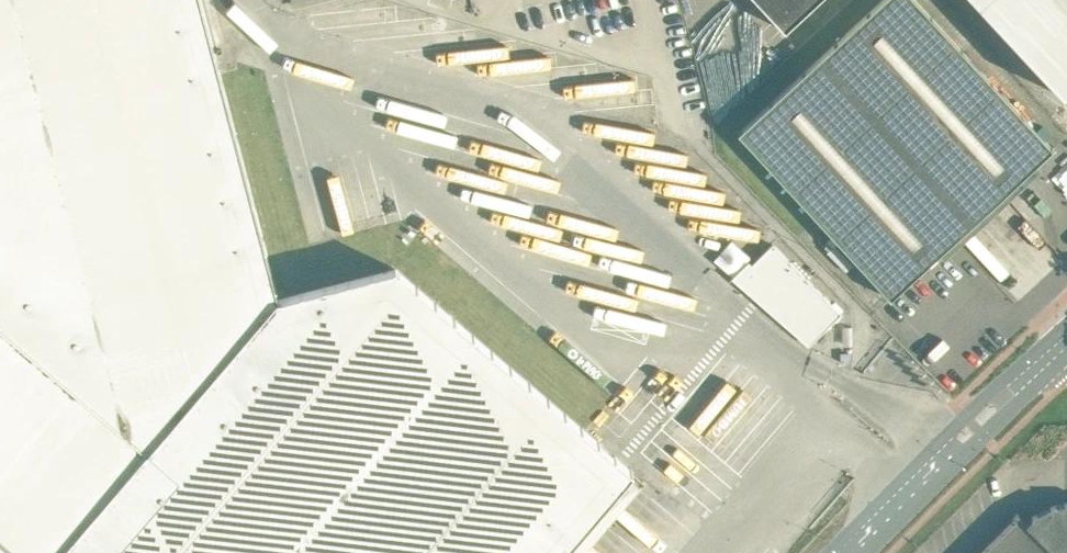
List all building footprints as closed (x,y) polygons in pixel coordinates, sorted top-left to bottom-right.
[(644,481),(633,472),(634,471),(396,267),(278,298),(201,0),(0,0),(0,552),(582,552),(644,481)] [(1038,132),(916,0),(882,0),(738,133),(891,298),(1053,148),(1038,132)] [(785,29),(816,0),(758,0),(785,29)] [(1066,98),(1066,0),(976,0),(1066,98)] [(773,243),(741,274),(809,344),(841,313),(773,243)] [(1065,502),(1055,504),(1032,516),(1033,518),(1027,523),(1017,513),(1019,511),(1017,510),(1014,514),(975,552),(1066,552),(1066,502),(1065,502)]
